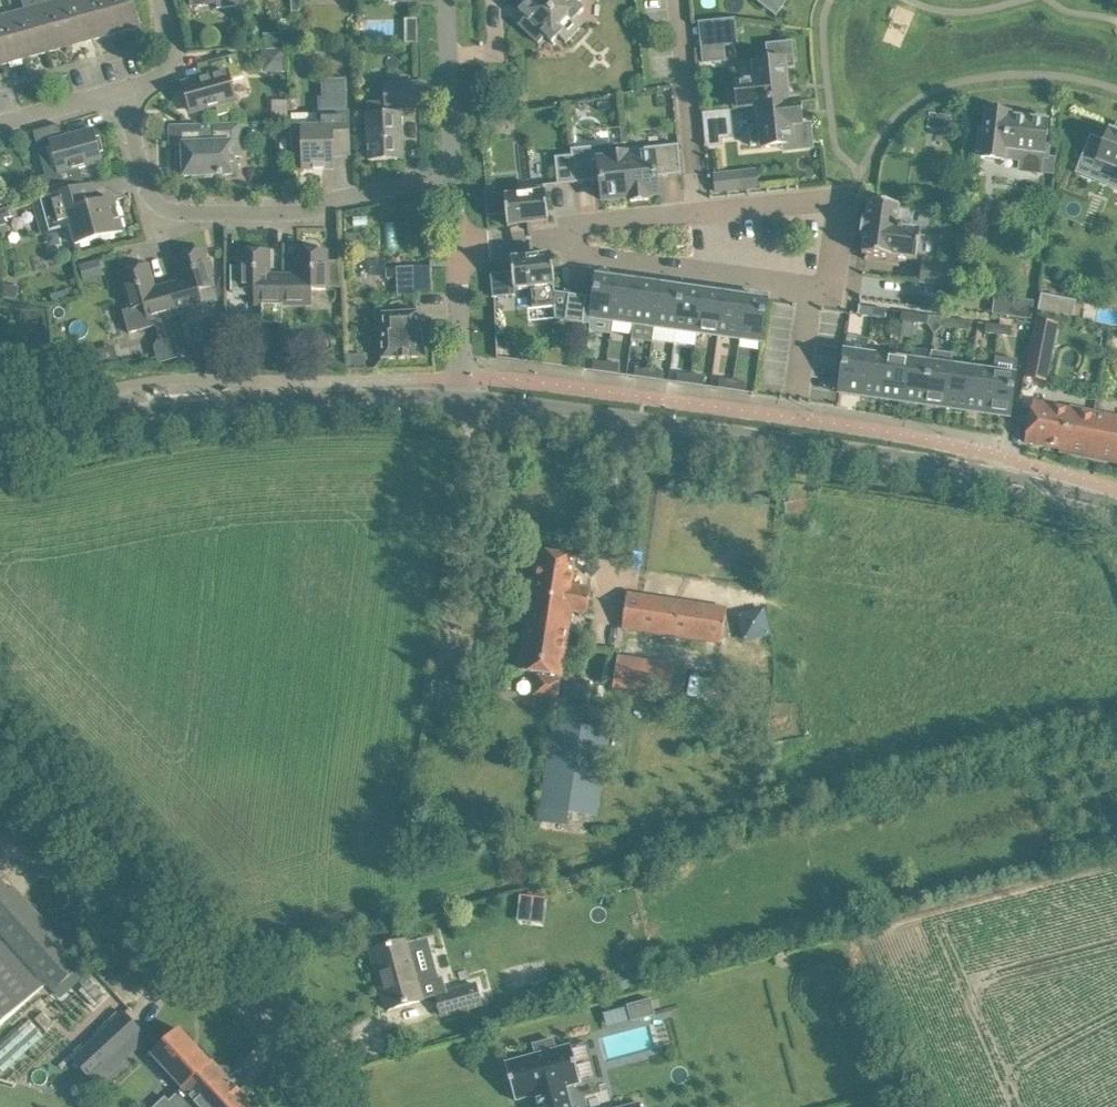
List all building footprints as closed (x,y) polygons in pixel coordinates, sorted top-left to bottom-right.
[(24,58),(47,52),(33,0),(21,0),(24,9),(12,13),(24,58)] [(71,45),(58,0),(46,3),(45,0),(33,0),(47,52),(71,45)] [(94,39),(83,0),(58,0),(71,45),(94,39)] [(117,33),(108,0),(83,0),(94,39),(117,33)] [(117,33),(141,26),(133,0),(108,0),(117,33)] [(190,7),(216,4),(217,8),(239,6),(241,6),(241,0),(190,0),(190,7)] [(581,27),(584,23),(578,17),(584,10),(577,3),(580,0),(520,0),(525,4),(518,11),(525,18),(519,25),(538,44),(545,37),(552,43),(558,36),(565,43),(581,27)] [(1,65),(24,58),(12,13),(0,16),(0,60),(1,65)] [(735,18),(720,19),(723,46),(737,44),(735,18)] [(285,49),(262,50),(262,51),(263,72),(286,71),(285,49)] [(199,79),(184,84),(192,112),(213,106),(215,105),(217,105),(220,116),(238,111),(235,100),(229,81),(244,77),(237,54),(229,56),(207,62),(211,76),(199,79)] [(737,83),(739,106),(789,101),(786,68),(785,61),(768,62),(753,64),(755,81),(737,83)] [(292,125),(290,125),(291,136),(291,158),(293,158),(293,157),(304,157),(304,170),(334,169),(333,155),(333,146),(348,146),(348,124),(347,113),(346,78),(322,79),(322,97),(318,98),(319,113),(319,128),(303,128),(292,129),(292,125)] [(420,107),(419,83),(385,84),(386,115),(367,116),(368,160),(402,159),(400,108),(420,107)] [(789,101),(739,106),(739,108),(757,107),(759,126),(749,127),(751,146),(761,145),(761,147),(782,145),(794,144),(792,127),(801,126),(801,125),(801,123),(798,100),(789,101)] [(1005,160),(1006,150),(1043,155),(1047,121),(1045,121),(1046,116),(1031,114),(1031,119),(1010,117),(1010,114),(1006,114),(1006,109),(991,107),(991,112),(986,112),(984,129),(979,128),(976,152),(981,153),(981,157),(1005,160)] [(735,108),(703,109),(705,143),(737,141),(735,108)] [(183,177),(233,174),(232,157),(241,157),(240,123),(213,124),(213,133),(200,133),(200,125),(169,126),(170,145),(182,145),(183,177)] [(59,125),(33,132),(39,151),(52,148),(59,172),(38,178),(44,198),(63,193),(84,186),(79,168),(101,162),(103,170),(104,170),(93,129),(63,138),(59,125)] [(1116,169),(1116,133),(1110,130),(1106,141),(1090,135),(1082,155),(1116,169)] [(571,155),(574,183),(601,180),(603,200),(629,197),(630,201),(631,201),(625,143),(571,149),(571,155)] [(625,143),(631,201),(649,199),(649,195),(658,194),(656,176),(681,174),(678,144),(627,150),(626,143),(625,143)] [(557,185),(574,183),(571,155),(555,157),(557,185)] [(714,175),(715,191),(742,189),(740,173),(740,172),(714,175)] [(93,184),(84,186),(63,193),(44,198),(32,200),(40,233),(71,225),(76,244),(101,237),(122,231),(113,199),(98,203),(93,184)] [(522,189),(522,194),(504,196),(507,227),(549,223),(546,192),(545,192),(544,186),(522,189)] [(0,194),(0,206),(10,204),(6,192),(0,194)] [(860,236),(864,236),(862,254),(892,258),(892,256),(917,260),(921,231),(906,229),(909,209),(899,208),(900,206),(869,201),(867,219),(862,218),(860,236)] [(18,215),(15,205),(0,210),(0,234),(8,232),(5,219),(18,215)] [(176,313),(203,305),(218,301),(214,287),(203,249),(175,257),(181,280),(168,284),(176,313)] [(283,304),(283,275),(269,275),(269,251),(240,251),(239,268),(232,268),(232,266),(231,266),(231,292),(232,292),(232,289),(254,290),(254,304),(262,304),(262,324),(283,324),(283,304)] [(283,275),(283,304),(312,304),(312,290),(327,290),(327,251),(297,251),(297,275),(283,275)] [(552,254),(511,258),(514,290),(532,288),(532,293),(555,291),(554,286),(555,285),(552,254)] [(99,261),(79,267),(83,282),(103,276),(99,261)] [(921,282),(956,287),(958,269),(923,264),(921,282)] [(148,320),(176,313),(168,284),(154,288),(148,265),(119,273),(129,310),(124,318),(127,326),(135,331),(144,329),(148,320)] [(396,268),(397,296),(415,296),(414,267),(396,268)] [(591,317),(613,320),(619,279),(597,276),(591,317)] [(613,320),(634,323),(640,282),(619,279),(613,320)] [(634,323),(655,326),(661,285),(640,282),(634,323)] [(3,285),(1,298),(18,300),(19,287),(3,285)] [(661,285),(655,326),(676,329),(682,288),(661,285)] [(676,329),(697,332),(703,291),(682,288),(676,329)] [(724,294),(703,291),(697,332),(718,335),(724,294)] [(565,321),(583,323),(587,296),(569,293),(565,321)] [(718,335),(739,338),(745,297),(724,294),(718,335)] [(1038,311),(1073,318),(1076,301),(1041,294),(1038,311)] [(767,300),(745,297),(739,338),(761,341),(767,300)] [(1001,298),(998,314),(1032,321),(1035,304),(1001,298)] [(859,315),(872,317),(873,307),(860,306),(859,315)] [(885,318),(886,309),(873,307),(872,317),(885,318)] [(417,311),(395,313),(382,313),(383,326),(380,326),(382,359),(398,358),(398,359),(408,359),(408,357),(425,356),(423,324),(418,324),(417,311)] [(901,321),(914,322),(915,313),(902,311),(901,321)] [(928,315),(915,313),(914,322),(927,324),(928,315)] [(944,317),(943,326),(956,328),(957,319),(944,317)] [(969,330),(971,321),(957,319),(956,328),(969,330)] [(1038,321),(1026,376),(1046,380),(1058,325),(1038,321)] [(998,334),(1000,325),(986,323),(985,332),(998,334)] [(1000,325),(998,334),(1011,336),(1013,327),(1000,325)] [(839,392),(861,395),(867,354),(845,350),(839,392)] [(945,407),(951,365),(953,353),(932,350),(930,362),(924,404),(945,407)] [(861,395),(882,398),(888,356),(867,354),(861,395)] [(882,398),(903,401),(909,359),(888,356),(882,398)] [(988,413),(1009,416),(1017,359),(996,356),(994,371),(988,413)] [(504,358),(503,373),(562,375),(562,359),(504,358)] [(924,404),(930,362),(909,359),(903,401),(924,404)] [(606,371),(607,362),(594,360),(592,369),(606,371)] [(607,362),(606,371),(619,373),(620,364),(607,362)] [(966,410),(972,368),(951,365),(945,407),(966,410)] [(649,368),(636,366),(635,375),(648,377),(649,368)] [(662,370),(649,368),(648,377),(661,379),(662,370)] [(966,410),(988,413),(994,371),(972,368),(966,410)] [(691,374),(678,372),(677,381),(690,383),(691,374)] [(704,376),(691,374),(690,383),(703,385),(704,376)] [(732,389),(733,380),(720,378),(719,387),(732,389)] [(746,382),(733,380),(732,389),(745,391),(746,382)] [(1061,452),(1065,432),(1089,437),(1094,412),(1070,407),(1070,409),(1033,402),(1029,421),(1025,442),(1061,450),(1061,452)] [(1089,437),(1065,432),(1061,452),(1116,463),(1116,416),(1094,412),(1089,437)] [(527,621),(569,628),(572,609),(587,612),(591,588),(571,585),(575,557),(537,551),(527,621)] [(631,591),(626,626),(725,640),(730,606),(631,591)] [(764,613),(741,618),(746,642),(769,637),(764,613)] [(557,698),(560,676),(561,676),(569,628),(527,621),(519,670),(539,673),(539,676),(538,676),(535,695),(557,698)] [(676,662),(619,654),(614,688),(671,696),(676,662)] [(555,721),(543,799),(596,807),(608,729),(555,721)] [(67,979),(83,964),(12,886),(9,890),(0,880),(0,1027),(17,1011),(46,985),(53,992),(67,979)] [(392,946),(371,952),(387,1010),(437,996),(436,995),(445,992),(441,979),(437,980),(426,941),(409,946),(408,942),(392,946)] [(445,992),(436,995),(437,996),(442,1015),(481,1005),(475,984),(445,992)] [(649,1000),(628,1006),(632,1020),(653,1014),(649,1000)] [(124,1009),(72,1058),(98,1086),(151,1036),(124,1009)] [(151,1054),(189,1096),(177,1106),(189,1106),(195,1102),(224,1075),(212,1060),(210,1062),(179,1029),(163,1044),(151,1054)] [(536,1054),(505,1063),(515,1100),(534,1095),(538,1106),(571,1106),(566,1086),(580,1082),(570,1045),(555,1049),(553,1039),(533,1044),(536,1054)] [(195,1102),(200,1106),(254,1106),(224,1075),(195,1102)]
